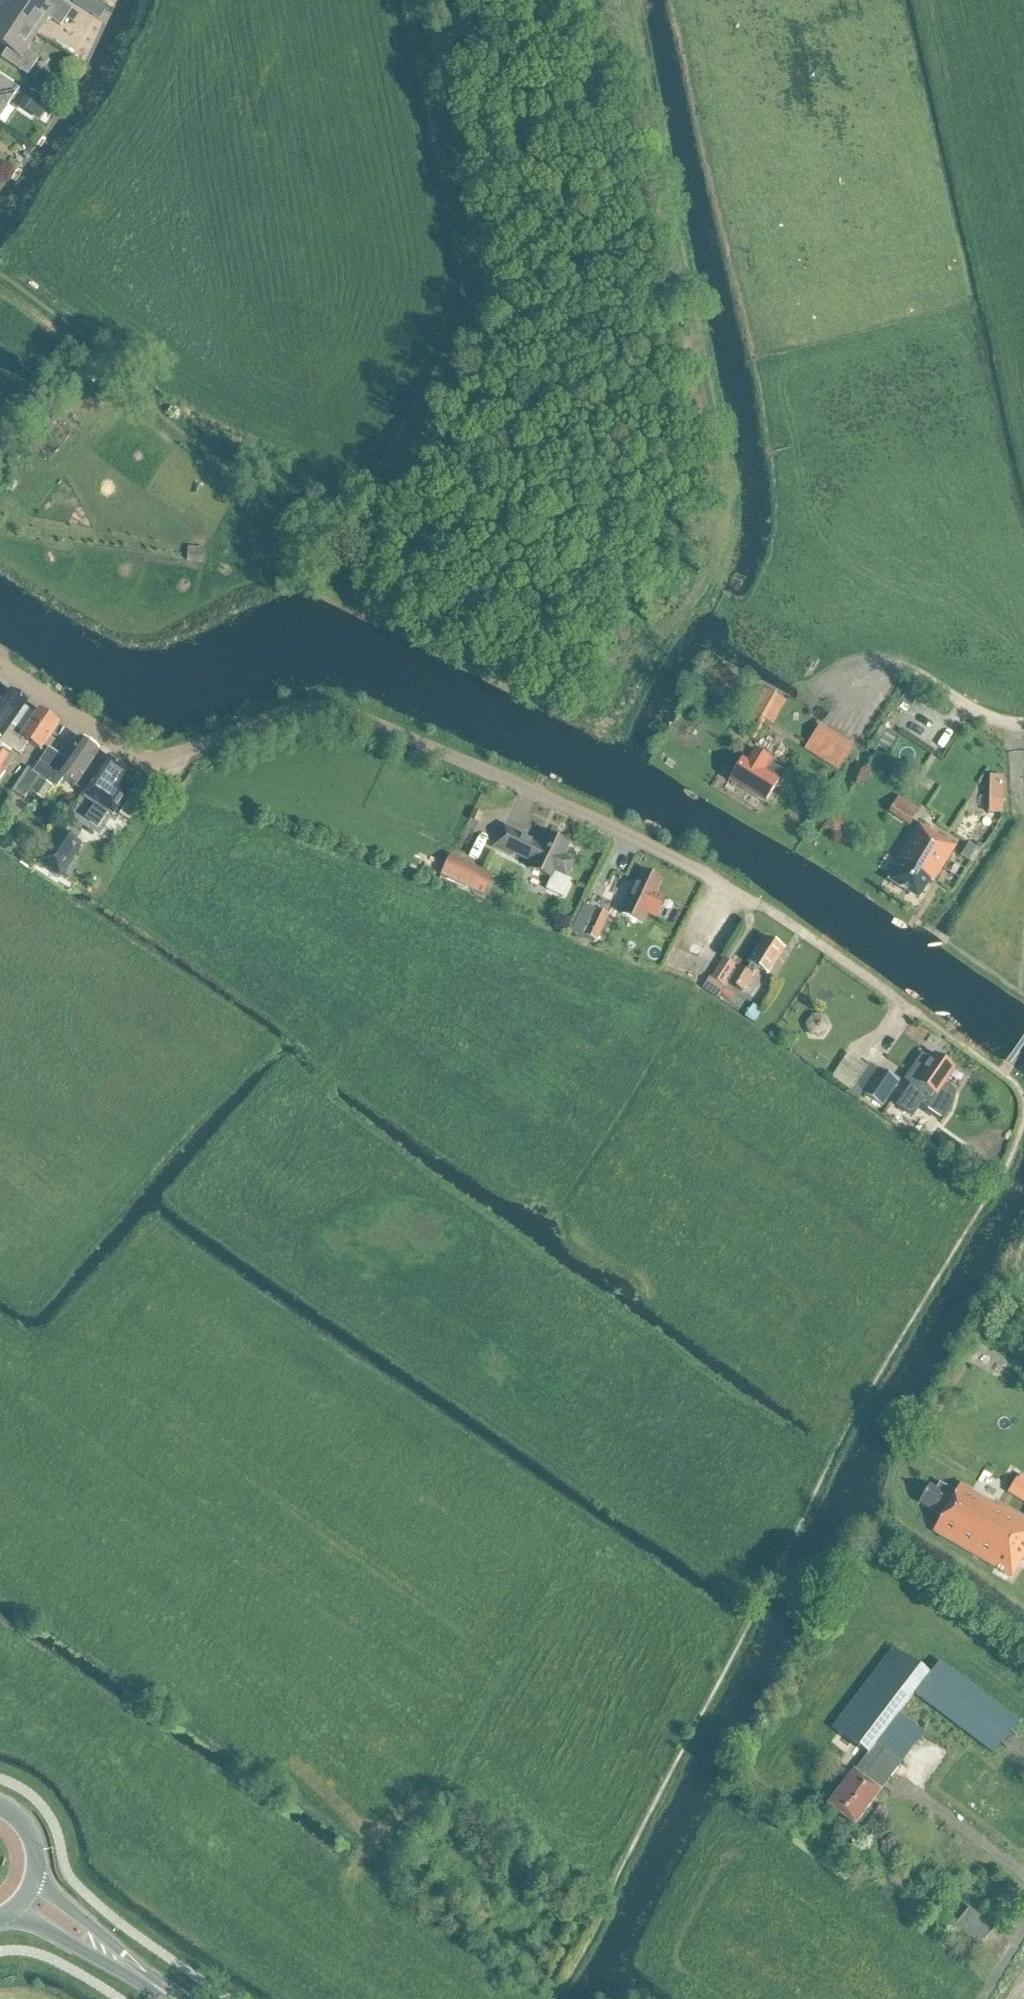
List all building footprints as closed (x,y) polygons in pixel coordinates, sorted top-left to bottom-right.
[(36,35),(46,19),(60,28),(64,21),(72,25),(79,15),(56,0),(41,0),(39,3),(34,0),(8,0),(0,11),(36,35)] [(110,7),(98,0),(76,0),(75,2),(104,18),(110,7)] [(36,35),(0,11),(0,45),(8,50),(2,59),(27,77),(39,60),(25,51),(36,35)] [(6,107),(18,90),(0,78),(0,103),(6,107)] [(41,99),(29,91),(23,100),(35,108),(41,99)] [(187,549),(186,561),(203,562),(204,551),(187,549)] [(1,739),(27,704),(29,701),(12,689),(10,692),(1,706),(0,705),(0,741),(1,739)] [(772,727),(786,703),(764,691),(741,734),(754,741),(764,723),(772,727)] [(0,743),(0,745),(11,752),(12,752),(19,757),(28,744),(40,752),(58,725),(38,712),(36,715),(24,708),(12,726),(0,743)] [(886,755),(897,738),(886,731),(876,748),(886,755)] [(48,750),(33,774),(56,790),(63,780),(75,788),(99,752),(80,740),(65,762),(48,750)] [(14,761),(7,756),(8,755),(0,750),(0,781),(14,761)] [(768,765),(769,763),(752,752),(745,763),(741,761),(728,782),(764,804),(774,788),(777,789),(785,776),(768,765)] [(98,829),(108,815),(109,816),(136,776),(108,757),(81,797),(95,806),(85,820),(98,829)] [(1002,778),(986,778),(985,803),(1002,803),(1002,778)] [(908,826),(916,811),(898,799),(889,813),(908,826)] [(473,812),(470,820),(479,825),(482,816),(473,812)] [(932,885),(955,847),(919,825),(896,862),(899,864),(887,882),(918,901),(929,883),(932,885)] [(503,827),(493,849),(511,858),(513,855),(531,864),(528,870),(551,881),(546,891),(562,899),(570,883),(566,881),(574,863),(563,858),(568,848),(544,836),(541,842),(542,843),(541,844),(537,846),(535,845),(536,845),(521,838),(522,836),(503,827)] [(81,846),(57,831),(37,862),(60,877),(81,846)] [(483,898),(493,876),(449,855),(439,877),(483,898)] [(657,914),(664,899),(655,895),(661,882),(641,872),(620,915),(640,925),(647,910),(657,914)] [(609,916),(595,910),(594,911),(583,906),(572,931),(583,936),(597,942),(609,916)] [(767,976),(783,951),(764,939),(748,964),(750,965),(746,972),(739,968),(728,984),(741,992),(756,969),(767,976)] [(722,986),(735,966),(723,958),(711,979),(722,986)] [(709,978),(701,990),(718,1000),(720,997),(725,989),(725,988),(722,986),(711,979),(709,978)] [(720,997),(729,1003),(734,995),(725,989),(720,997)] [(832,1025),(822,1012),(808,1022),(818,1035),(832,1025)] [(929,1060),(921,1054),(903,1081),(909,1086),(895,1107),(912,1119),(921,1106),(942,1120),(947,1111),(951,1102),(952,1092),(943,1086),(953,1070),(932,1056),(929,1060)] [(882,1108),(897,1084),(868,1065),(853,1089),(882,1108)] [(1015,1479),(1006,1494),(1023,1504),(1023,1484),(1015,1479)] [(918,1504),(941,1517),(932,1533),(1010,1578),(1023,1555),(1023,1523),(997,1507),(995,1509),(969,1494),(970,1491),(960,1485),(955,1494),(939,1484),(935,1491),(928,1487),(918,1504)] [(852,1773),(825,1807),(852,1827),(878,1793),(898,1767),(899,1766),(874,1746),(898,1715),(913,1695),(927,1676),(892,1650),(831,1730),(848,1743),(865,1756),(852,1773)] [(938,1663),(914,1695),(992,1754),(1010,1731),(1018,1721),(939,1661),(938,1663)] [(978,1948),(993,1929),(968,1909),(953,1928),(978,1948)]
